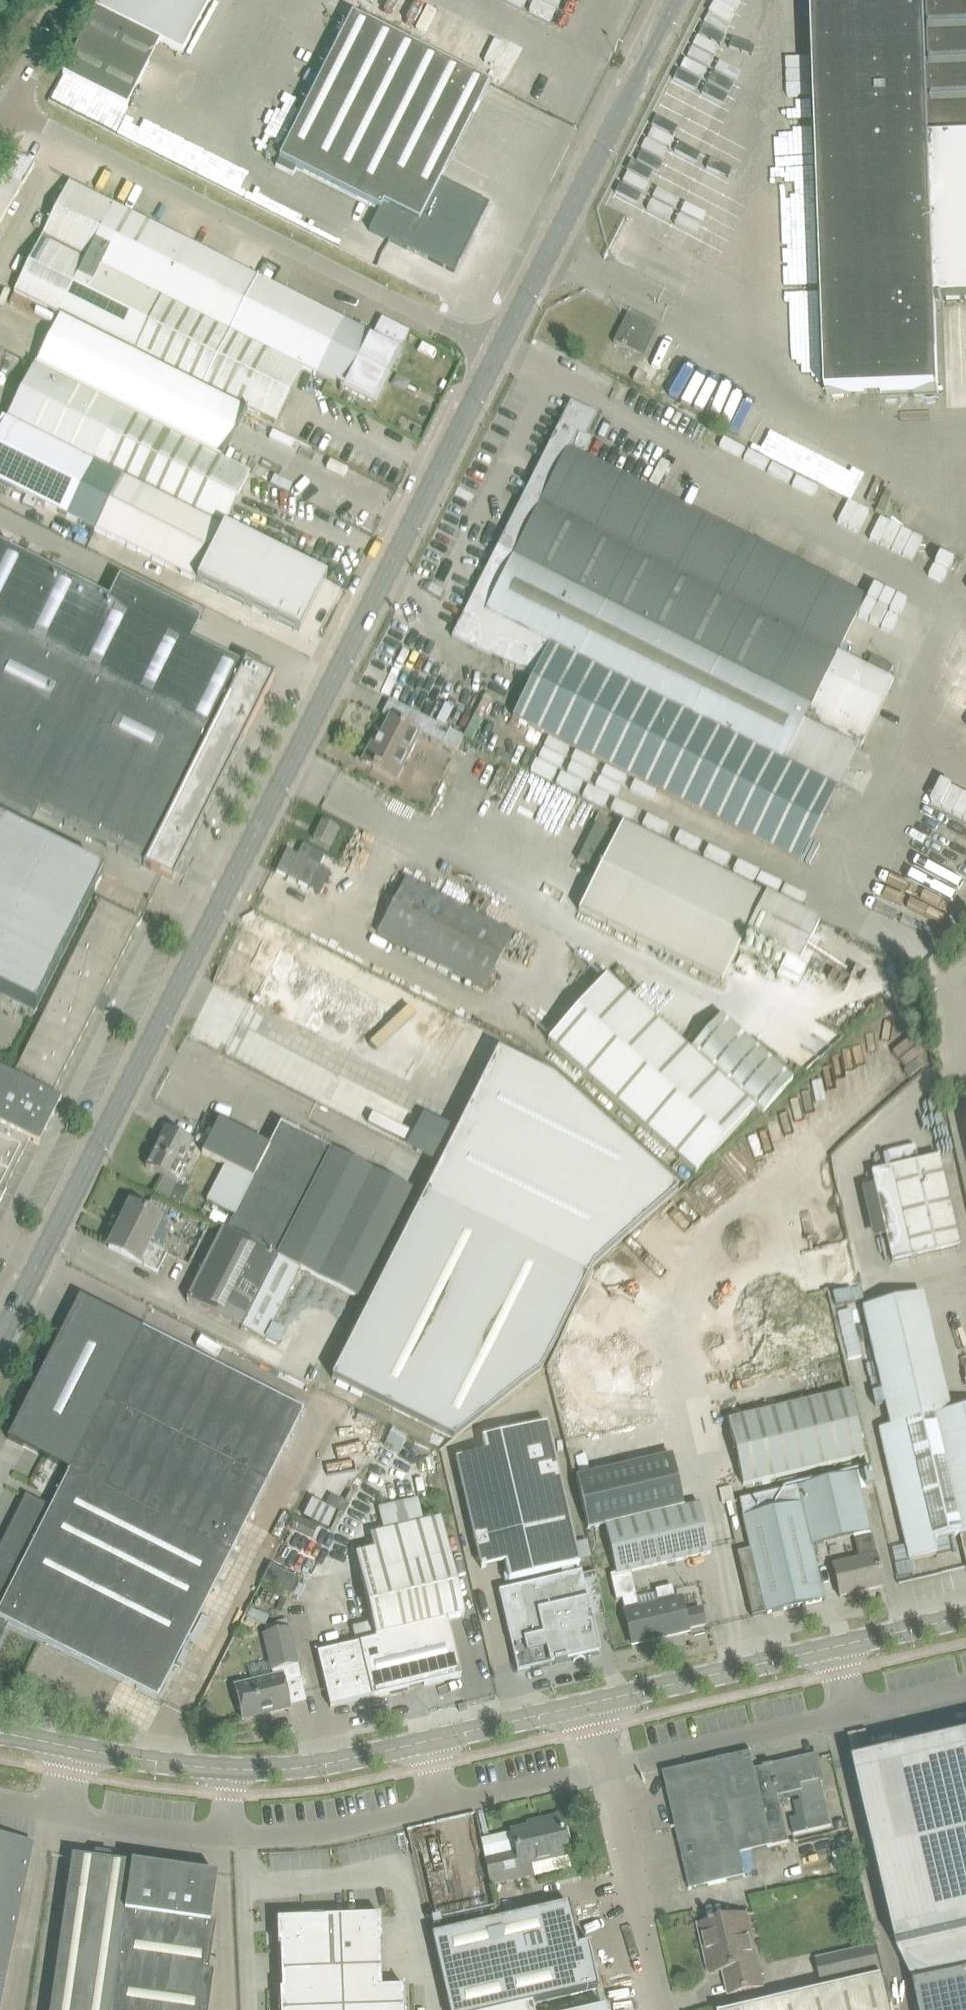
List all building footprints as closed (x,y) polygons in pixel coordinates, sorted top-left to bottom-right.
[(95,10),(63,75),(127,108),(160,42),(183,54),(213,0),(101,0),(95,10)] [(827,395),(939,391),(935,301),(965,300),(965,0),(813,0),(827,395)] [(380,211),(370,230),(454,273),(488,205),(440,181),(489,85),(352,15),(276,166),(293,175),(296,169),(380,211)] [(0,178),(0,226),(25,183),(35,165),(14,156),(0,178)] [(59,316),(34,365),(221,459),(247,409),(274,424),(302,368),(341,388),(340,391),(342,392),(344,390),(373,405),(401,349),(69,183),(60,201),(14,294),(59,316)] [(634,353),(644,358),(656,329),(627,315),(619,331),(613,343),(634,353)] [(0,434),(0,483),(95,530),(122,477),(222,527),(249,473),(221,460),(221,459),(34,365),(0,434)] [(642,385),(647,376),(638,371),(633,380),(642,385)] [(570,402),(453,636),(533,676),(513,717),(530,726),(801,864),(838,791),(782,763),(803,722),(859,750),(894,682),(838,654),(866,598),(588,458),(583,455),(591,440),(585,437),(596,415),(570,402)] [(95,530),(195,581),(222,527),(122,477),(95,530)] [(222,527),(195,581),(297,632),(324,578),(222,527)] [(173,881),(177,872),(180,873),(184,864),(182,863),(273,679),(244,665),(243,666),(190,640),(201,619),(202,620),(202,619),(184,610),(119,578),(109,600),(0,545),(0,812),(30,827),(37,813),(143,864),(143,865),(144,865),(143,866),(173,881)] [(370,746),(362,762),(380,771),(396,779),(419,734),(442,746),(455,752),(462,738),(449,731),(411,712),(404,725),(390,718),(390,719),(382,734),(378,732),(370,746)] [(601,815),(578,859),(600,870),(580,910),(724,982),(747,937),(786,957),(779,971),(800,982),(806,969),(800,965),(820,925),(601,815)] [(337,828),(323,821),(314,839),(328,846),(337,828)] [(34,1010),(103,874),(0,823),(0,993),(34,1010)] [(274,871),(318,894),(329,872),(318,867),(323,857),(302,846),(297,856),(285,850),(274,871)] [(484,989),(513,934),(407,878),(378,933),(484,989)] [(4,1188),(29,1139),(39,1145),(61,1100),(51,1095),(137,925),(139,926),(142,921),(100,900),(11,1076),(0,1071),(0,1203),(7,1189),(4,1188)] [(754,1108),(762,1115),(792,1081),(720,1016),(688,1051),(605,977),(547,1041),(695,1174),(754,1108)] [(498,1052),(425,1194),(588,1276),(679,1194),(551,1078),(498,1052)] [(207,1201),(234,1215),(227,1230),(302,1270),(357,1298),(412,1191),(281,1124),(270,1145),(219,1120),(202,1153),(225,1165),(207,1201)] [(166,1128),(146,1167),(173,1181),(193,1142),(166,1128)] [(915,1145),(887,1152),(891,1167),(919,1161),(915,1145)] [(939,1157),(872,1173),(891,1262),(912,1258),(915,1271),(961,1261),(958,1248),(960,1248),(939,1157)] [(425,1194),(332,1378),(453,1439),(539,1372),(588,1276),(425,1194)] [(130,1204),(109,1247),(158,1272),(167,1253),(149,1243),(161,1219),(130,1204)] [(277,1346),(285,1330),(274,1324),(302,1270),(227,1230),(224,1228),(187,1300),(277,1346)] [(965,1562),(965,1406),(949,1410),(922,1293),(862,1307),(891,1426),(879,1429),(909,1560),(936,1554),(933,1540),(960,1534),(965,1562)] [(157,1698),(167,1681),(304,1407),(160,1336),(142,1327),(103,1404),(51,1507),(26,1494),(0,1546),(0,1639),(8,1622),(157,1698)] [(848,1391),(727,1420),(743,1485),(864,1457),(848,1391)] [(482,1438),(485,1451),(456,1458),(482,1567),(505,1561),(509,1580),(579,1564),(547,1423),(482,1438)] [(576,1476),(588,1530),(607,1525),(617,1572),(610,1573),(616,1600),(622,1599),(633,1644),(688,1631),(687,1629),(705,1625),(701,1608),(684,1612),(680,1598),(674,1600),(670,1584),(655,1588),(656,1592),(636,1597),(635,1593),(636,1593),(630,1570),(711,1551),(700,1504),(685,1507),(672,1453),(576,1476)] [(739,1500),(750,1550),(737,1553),(752,1617),(825,1600),(812,1545),(869,1532),(856,1473),(739,1500)] [(303,1493),(294,1489),(285,1507),(294,1512),(303,1493)] [(328,1528),(337,1511),(312,1498),(303,1516),(328,1528)] [(317,1651),(331,1707),(461,1676),(449,1620),(464,1617),(439,1517),(423,1521),(417,1498),(378,1507),(384,1530),(370,1534),(374,1549),(355,1553),(372,1623),(353,1628),(356,1642),(317,1651)] [(832,1564),(835,1577),(840,1596),(884,1586),(872,1535),(854,1539),(859,1558),(832,1564)] [(263,1579),(294,1595),(302,1579),(272,1563),(263,1579)] [(499,1591),(513,1652),(518,1671),(600,1652),(581,1572),(499,1591)] [(235,1685),(242,1717),(243,1717),(268,1711),(269,1714),(291,1708),(284,1681),(301,1677),(296,1657),(290,1628),(264,1634),(273,1677),(235,1685)] [(932,1745),(933,1746),(913,1751),(913,1749),(904,1751),(904,1753),(884,1758),(884,1756),(878,1757),(878,1759),(859,1764),(858,1762),(854,1763),(898,1952),(965,1936),(965,1737),(932,1745)] [(741,1853),(791,1842),(780,1797),(777,1798),(770,1766),(755,1769),(752,1753),(664,1773),(690,1889),(746,1876),(741,1853)] [(791,1819),(795,1834),(832,1826),(822,1782),(823,1781),(817,1757),(802,1760),(802,1759),(770,1766),(777,1798),(780,1797),(802,1792),(804,1801),(795,1803),(798,1817),(791,1819)] [(543,1825),(481,1839),(486,1859),(492,1885),(571,1866),(560,1817),(542,1821),(543,1825)] [(844,1820),(835,1822),(837,1831),(846,1828),(844,1820)] [(33,1843),(0,1836),(0,2006),(33,1843)] [(848,1836),(837,1839),(839,1847),(850,1844),(848,1836)] [(72,1855),(69,1875),(52,2009),(209,2009),(214,1972),(209,1972),(216,1924),(210,1923),(217,1875),(72,1855)] [(449,2009),(508,2009),(532,2004),(598,1989),(588,1944),(578,1946),(568,1903),(431,1935),(442,1980),(449,2009)] [(724,1971),(729,1995),(764,1987),(748,1915),(715,1922),(715,1920),(710,1921),(711,1923),(699,1926),(710,1974),(724,1971)] [(280,1990),(281,2009),(405,2009),(405,2008),(407,2008),(407,2006),(405,2007),(404,1985),(402,1985),(403,1988),(382,1989),(380,1944),(382,1944),(381,1925),(372,1926),(371,1916),(287,1920),(287,1929),(277,1929),(278,1948),(280,1948),(282,1990),(280,1990)] [(823,1985),(882,1972),(876,1946),(818,1960),(823,1985)] [(916,1984),(921,2009),(965,2009),(965,1974),(916,1984)] [(883,1976),(738,2009),(891,2009),(883,1976)]
